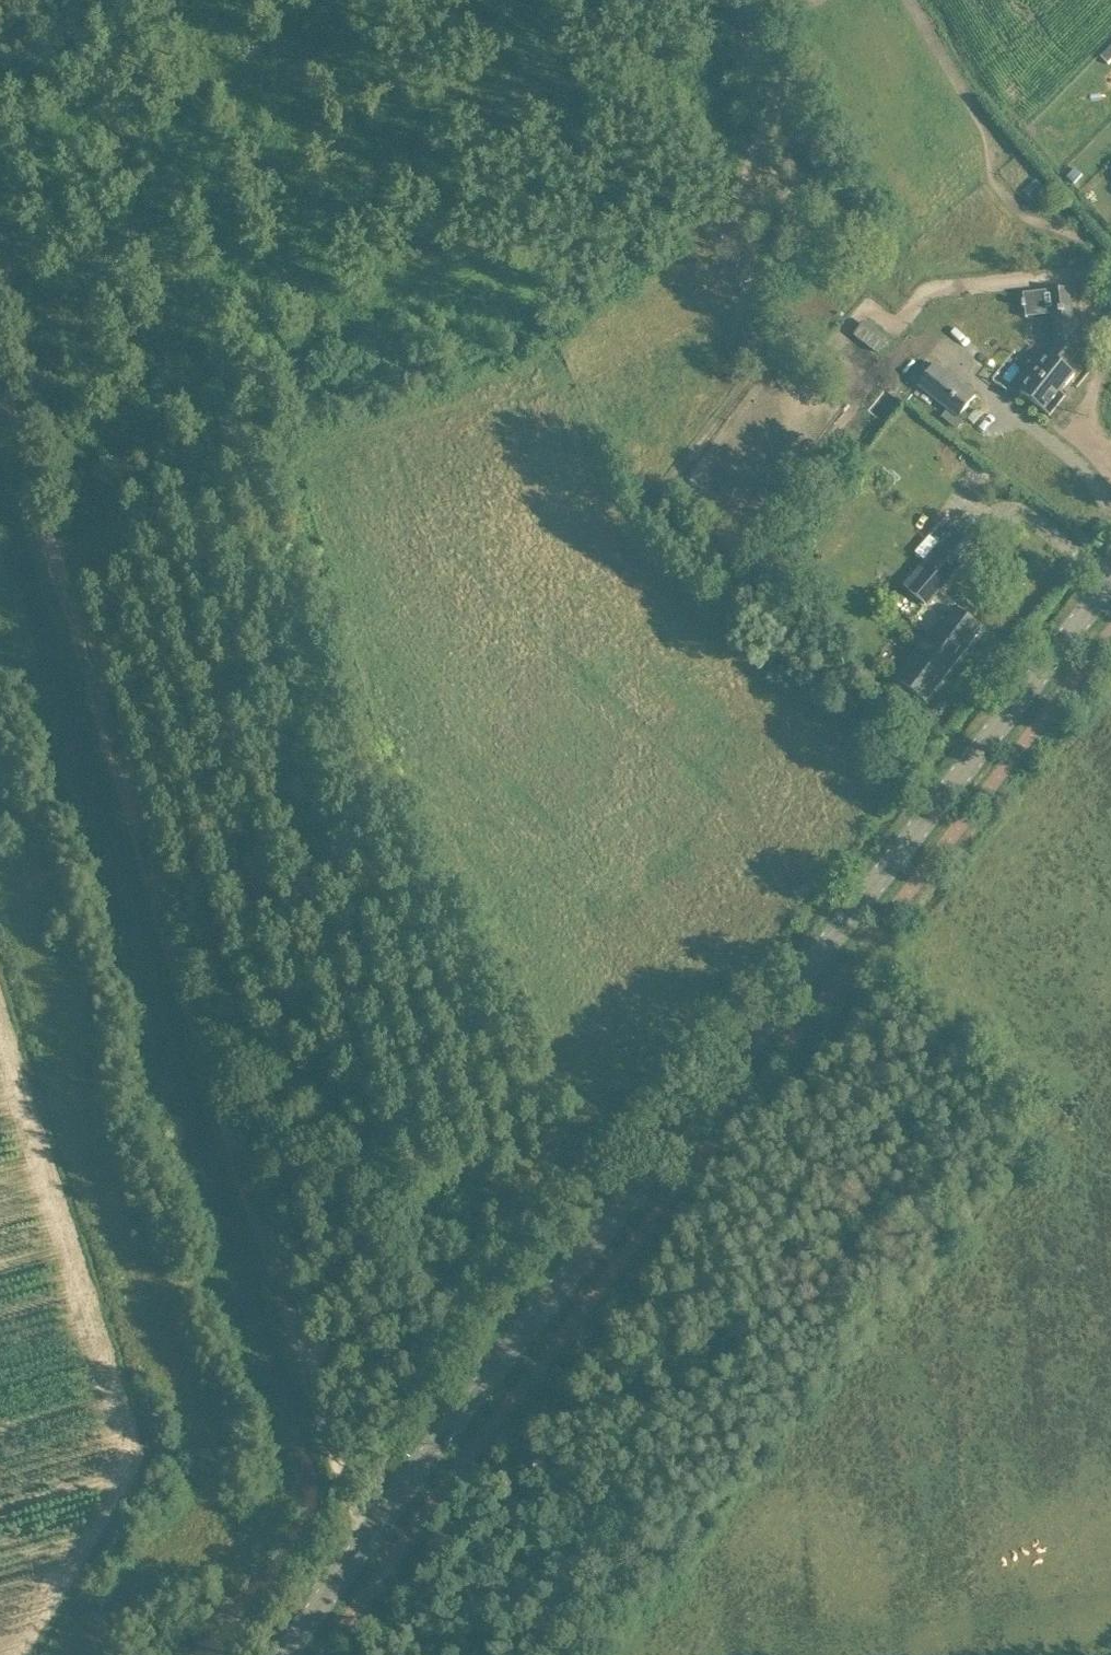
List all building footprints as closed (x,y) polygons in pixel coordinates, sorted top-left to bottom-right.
[(1020,392),(1050,415),(1065,395),(1061,392),(1075,374),(1066,366),(1077,353),(1071,308),(1052,310),(1056,347),(1020,392)] [(876,352),(888,338),(865,320),(854,334),(876,352)] [(976,396),(935,363),(918,385),(959,417),(976,396)] [(925,604),(976,547),(954,528),(904,586),(925,604)] [(983,628),(956,607),(933,636),(930,634),(896,678),(926,701),(983,628)]
